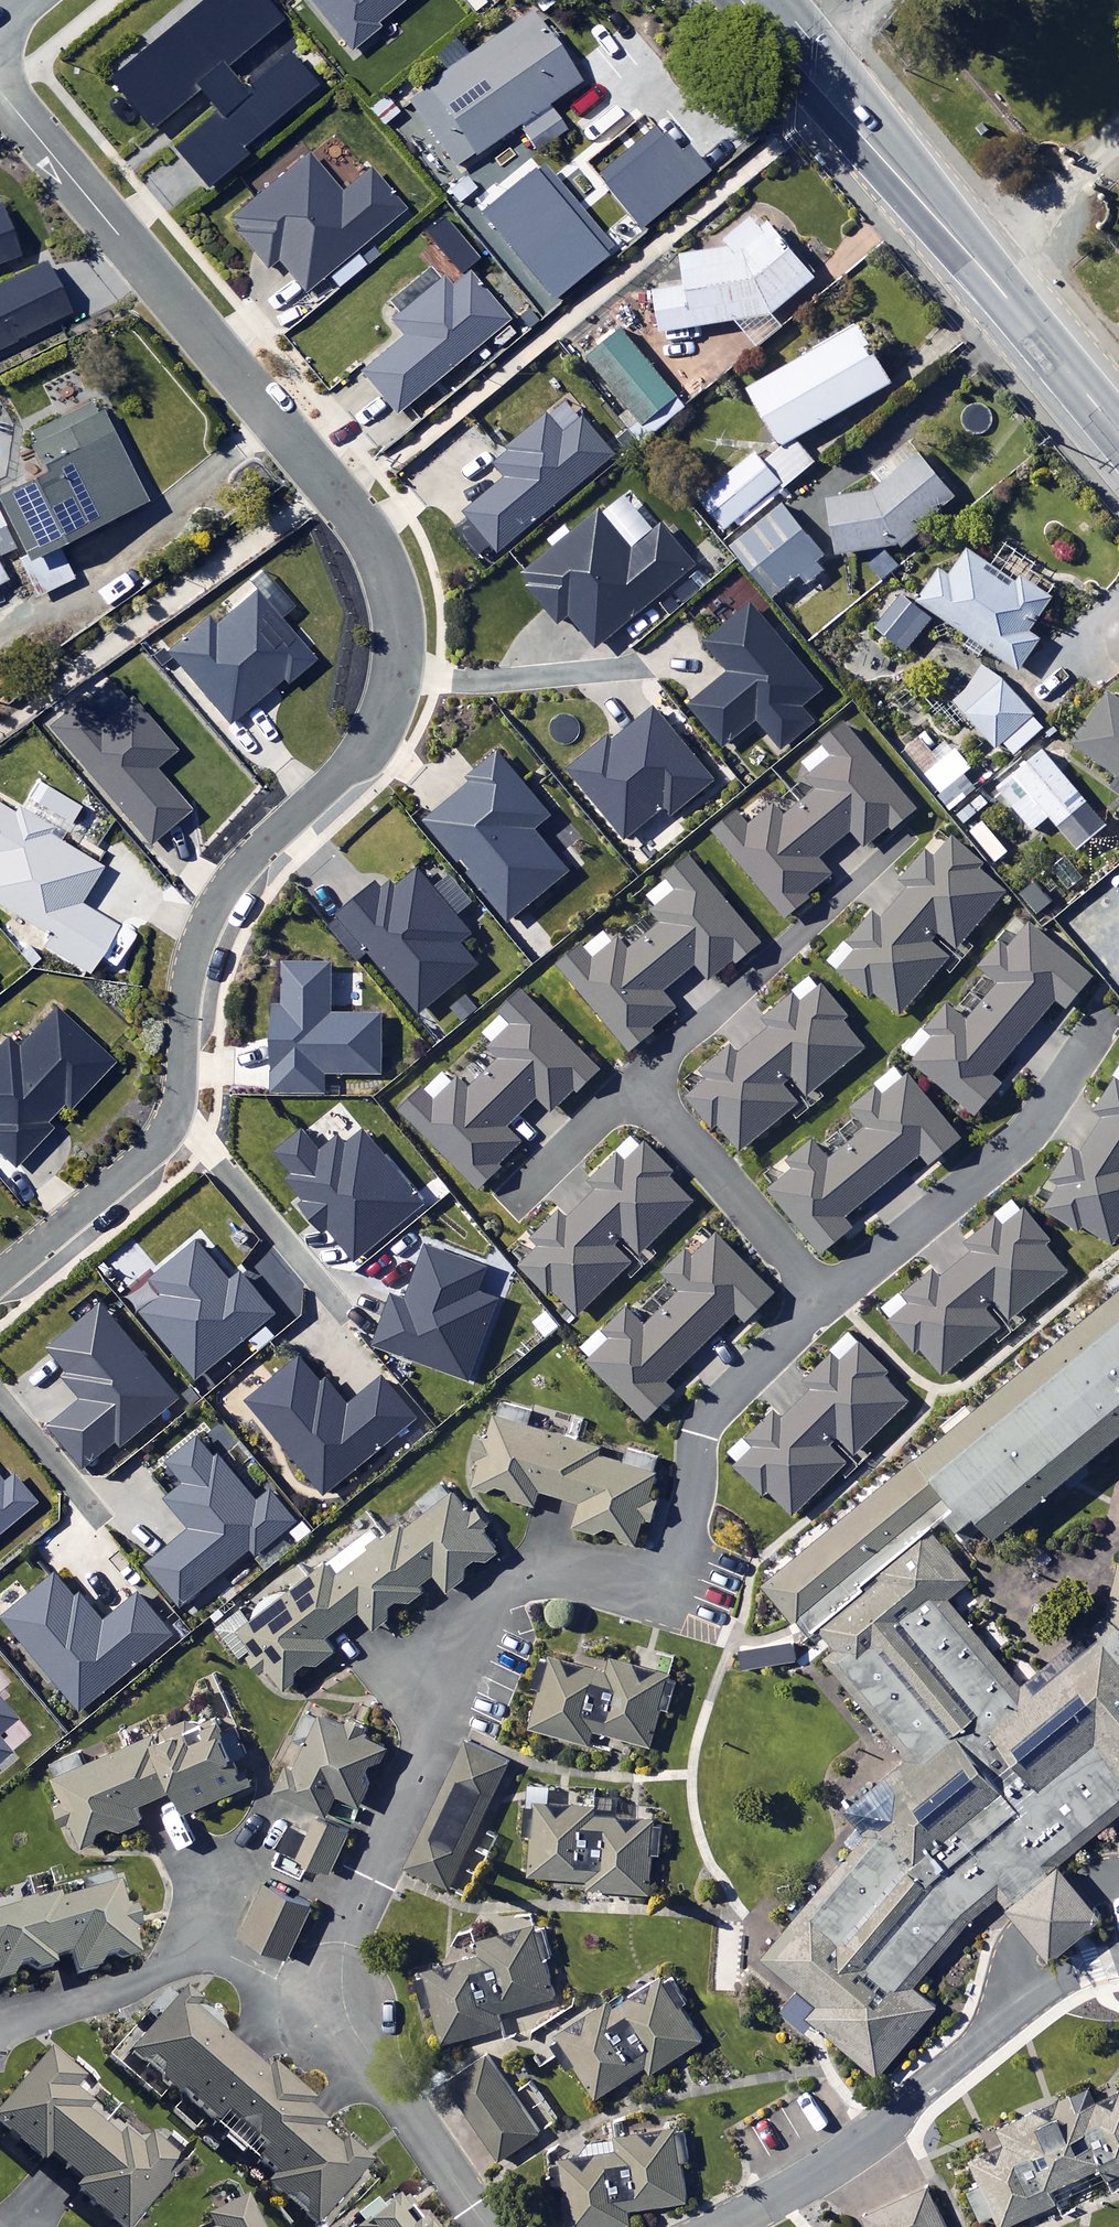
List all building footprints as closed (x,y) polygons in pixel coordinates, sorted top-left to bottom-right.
[(203,193),(245,157),(242,154),(317,91),(287,56),(242,93),(223,71),(278,25),(257,0),(207,0),(107,84),(149,134),(197,94),(214,115),(169,152),(203,193)] [(348,54),(377,30),(374,27),(406,0),(304,0),(348,54)] [(406,101),(453,170),(517,126),(535,151),(563,132),(545,106),(581,82),(534,14),(406,101)] [(657,123),(596,173),(642,228),(711,171),(691,146),(682,153),(657,123)] [(333,170),(322,179),(305,158),(227,223),(268,272),(278,264),(305,296),(402,215),(366,173),(348,188),(333,170)] [(616,248),(544,161),(484,210),(556,297),(616,248)] [(19,259),(0,214),(0,267),(19,259)] [(817,280),(756,217),(727,239),(732,245),(725,251),(683,258),(687,282),(654,288),(662,335),(771,316),(817,280)] [(67,320),(45,267),(0,286),(0,349),(67,320)] [(506,322),(466,276),(449,291),(440,280),(389,324),(402,339),(360,374),(396,416),(506,322)] [(749,390),(782,448),(892,386),(859,328),(749,390)] [(685,412),(623,334),(591,359),(653,438),(685,412)] [(23,562),(142,507),(94,404),(25,436),(44,476),(0,497),(0,512),(23,562)] [(546,416),(509,447),(513,451),(497,465),(509,479),(467,514),(500,553),(615,459),(585,422),(565,438),(546,416)] [(828,556),(907,546),(959,496),(906,441),(875,472),(885,482),(881,486),(805,495),(797,486),(734,540),(782,595),(799,581),(807,590),(824,575),(816,566),(828,556)] [(740,528),(811,467),(791,443),(765,465),(756,455),(701,501),(728,532),(737,525),(740,528)] [(633,552),(601,514),(524,578),(565,627),(574,619),(601,651),(697,570),(662,528),(633,552)] [(1005,557),(995,571),(968,552),(950,577),(941,570),(919,602),(1020,672),(1042,640),(1030,631),(1057,593),(1005,557)] [(60,555),(27,570),(39,596),(72,580),(60,555)] [(168,651),(229,726),(282,682),(287,688),(314,666),(277,621),(295,607),(267,572),(251,585),(256,592),(211,629),(205,621),(168,651)] [(932,620),(898,595),(874,628),(908,652),(932,620)] [(750,606),(706,642),(732,673),(692,707),(727,749),(761,721),(785,749),(814,725),(803,712),(824,694),(750,606)] [(954,702),(998,748),(1002,744),(1014,757),(1045,726),(990,668),(954,702)] [(1110,692),(1073,744),(1118,777),(1118,699),(1110,692)] [(174,754),(130,701),(98,728),(77,702),(48,726),(150,847),(189,814),(153,772),(174,754)] [(716,785),(654,711),(614,744),(609,739),(571,771),(627,839),(664,808),(674,820),(716,785)] [(853,833),(867,850),(890,831),(894,835),(917,815),(845,726),(797,765),(819,792),(785,820),(774,807),(749,827),(739,815),(715,835),(784,920),(834,879),(818,861),(853,833)] [(1078,850),(1106,828),(1061,771),(1069,765),(1050,741),(1010,773),(1029,797),(1015,808),(1034,831),(1052,817),(1078,850)] [(973,768),(956,749),(925,776),(942,795),(973,768)] [(554,818),(498,755),(470,779),(474,784),(428,824),(513,922),(570,873),(536,834),(554,818)] [(50,834),(54,827),(18,803),(14,810),(0,801),(0,908),(45,937),(40,945),(87,975),(117,928),(79,903),(102,867),(50,834)] [(937,935),(956,951),(1009,890),(953,841),(936,860),(928,852),(901,882),(910,891),(883,922),(878,917),(848,951),(853,955),(840,969),(872,997),(876,993),(900,1014),(948,960),(929,943),(937,935)] [(758,944),(687,859),(641,898),(664,925),(630,953),(608,927),(560,968),(629,1052),(677,1012),(663,995),(697,967),(711,983),(758,944)] [(469,934),(416,869),(387,894),(379,884),(342,915),(424,1014),(480,968),(459,942),(469,934)] [(1093,978),(1032,924),(1008,951),(1000,945),(978,970),(999,988),(967,1025),(942,1002),(899,1051),(974,1117),(1002,1086),(992,1077),(1057,1002),(1066,1009),(1093,978)] [(384,1075),(383,1016),(333,1016),(333,966),(286,966),(286,1005),(275,1005),(276,1095),(326,1095),(326,1076),(384,1075)] [(826,1098),(818,1089),(868,1047),(809,977),(760,1019),(770,1031),(738,1058),(730,1048),(703,1071),(707,1075),(684,1094),(737,1157),(786,1115),(794,1125),(826,1098)] [(599,1070),(520,989),(474,1034),(502,1062),(469,1094),(444,1069),(400,1113),(478,1192),(524,1148),(507,1131),(538,1100),(553,1116),(599,1070)] [(42,1126),(63,1105),(67,1109),(110,1066),(55,1011),(16,1051),(7,1042),(0,1048),(0,1146),(18,1164),(48,1133),(42,1126)] [(961,1139),(899,1067),(849,1109),(868,1131),(830,1163),(814,1144),(791,1163),(796,1169),(767,1193),(820,1256),(853,1228),(846,1219),(921,1155),(930,1166),(961,1139)] [(1095,1115),(1104,1121),(1082,1156),(1071,1148),(1035,1204),(1110,1252),(1118,1238),(1118,1077),(1095,1115)] [(296,1177),(290,1182),(307,1202),(302,1206),(326,1235),(333,1230),(356,1257),(421,1203),(364,1134),(349,1146),(342,1138),(321,1154),(303,1132),(277,1154),(296,1177)] [(543,1246),(522,1267),(574,1321),(696,1201),(635,1138),(590,1182),(599,1192),(569,1222),(560,1212),(534,1237),(543,1246)] [(1071,1272),(1016,1204),(967,1244),(975,1254),(940,1281),(933,1272),(885,1310),(939,1377),(1071,1272)] [(775,1294),(717,1234),(668,1281),(680,1294),(649,1324),(630,1304),(578,1353),(645,1422),(676,1393),(666,1383),(736,1315),(744,1324),(775,1294)] [(231,1282),(198,1243),(153,1281),(166,1296),(145,1314),(202,1380),(277,1316),(241,1274),(231,1282)] [(490,1271),(430,1247),(408,1301),(396,1296),(378,1342),(471,1379),(502,1302),(481,1294),(490,1271)] [(911,1455),(948,1499),(939,1507),(963,1535),(978,1522),(989,1535),(1118,1425),(1118,1279),(911,1455)] [(54,1425),(85,1463),(116,1438),(122,1445),(177,1400),(102,1307),(52,1347),(91,1395),(54,1425)] [(805,1383),(814,1391),(784,1420),(771,1406),(725,1451),(794,1520),(904,1410),(881,1387),(892,1377),(852,1337),(805,1383)] [(384,1378),(348,1408),(305,1357),(250,1402),(327,1495),(418,1419),(384,1378)] [(636,1547),(655,1498),(650,1496),(663,1463),(626,1448),(620,1461),(550,1433),(554,1423),(533,1415),(528,1427),(499,1415),(471,1488),(491,1495),(497,1491),(504,1491),(510,1494),(510,1498),(535,1507),(542,1490),(584,1506),(577,1524),(596,1531),(612,1533),(624,1542),(636,1547)] [(205,1437),(159,1473),(176,1494),(169,1500),(192,1530),(149,1564),(181,1605),(252,1550),(258,1557),(298,1526),(267,1486),(253,1497),(205,1437)] [(948,1499),(911,1455),(761,1581),(807,1634),(815,1628),(862,1588),(857,1583),(927,1525),(923,1520),(939,1507),(948,1499)] [(34,1502),(9,1473),(0,1480),(0,1531),(34,1502)] [(448,1594),(467,1579),(473,1566),(480,1563),(488,1563),(500,1554),(453,1492),(382,1547),(371,1532),(290,1594),(280,1582),(219,1628),(241,1657),(249,1650),(281,1692),(298,1679),(303,1669),(315,1666),(335,1650),(327,1639),(360,1613),(375,1632),(393,1618),(392,1609),(396,1604),(403,1602),(409,1605),(427,1592),(421,1585),(433,1575),(448,1594)] [(1115,1559),(1102,1611),(1018,1682),(946,1595),(970,1576),(927,1525),(857,1583),(862,1588),(815,1628),(831,1647),(819,1656),(904,1757),(839,1807),(860,1833),(757,1954),(812,2002),(803,2015),(882,2081),(943,2007),(914,1985),(966,1917),(994,1895),(1001,1904),(1024,1931),(1045,1957),(1101,1913),(1077,1885),(1055,1859),(1118,1808),(1118,1560),(1115,1559)] [(104,1623),(62,1571),(6,1616),(83,1711),(174,1637),(139,1595),(104,1623)] [(598,1659),(600,1651),(580,1646),(578,1655),(553,1649),(533,1732),(590,1745),(593,1733),(652,1747),(668,1676),(598,1659)] [(373,1782),(366,1779),(374,1762),(381,1766),(389,1748),(309,1711),(295,1740),(307,1746),(296,1770),(287,1766),(275,1792),(327,1817),(337,1796),(361,1807),(373,1782)] [(108,1829),(121,1831),(143,1823),(137,1807),(176,1792),(185,1814),(259,1785),(232,1715),(151,1746),(149,1742),(55,1778),(81,1847),(98,1840),(101,1834),(108,1829)] [(0,1718),(0,1746),(13,1734),(0,1718)] [(509,1764),(465,1744),(407,1869),(450,1890),(509,1764)] [(649,1894),(655,1822),(595,1816),(596,1807),(536,1802),(529,1877),(589,1882),(588,1889),(649,1894)] [(352,1836),(318,1821),(301,1860),(335,1876),(352,1836)] [(118,1964),(139,1957),(114,1886),(37,1913),(35,1907),(0,1919),(0,1986),(12,1982),(21,1975),(31,1975),(52,1968),(51,1964),(67,1959),(74,1980),(99,1971),(108,1964),(118,1964)] [(312,1910),(264,1887),(240,1937),(289,1960),(312,1910)] [(742,1925),(720,1924),(716,1990),(738,1991),(742,1925)] [(554,1998),(536,1932),(476,1948),(479,1957),(423,1972),(443,2043),(499,2028),(495,2014),(554,1998)] [(606,2000),(556,2030),(596,2097),(647,2066),(651,2072),(706,2039),(665,1970),(609,2004),(606,2000)] [(259,2168),(271,2178),(263,2188),(309,2226),(319,2226),(370,2167),(345,2146),(339,2154),(317,2135),(328,2121),(266,2068),(261,2074),(176,2002),(129,2058),(214,2130),(222,2121),(235,2132),(224,2144),(237,2155),(248,2143),(267,2159),(259,2168)] [(182,2170),(147,2140),(133,2156),(68,2100),(82,2084),(50,2056),(0,2114),(0,2133),(40,2167),(48,2158),(83,2187),(74,2198),(108,2226),(133,2226),(182,2170)] [(500,2161),(559,2120),(533,2083),(514,2096),(488,2058),(448,2085),(500,2161)] [(962,2146),(979,2184),(965,2190),(980,2222),(995,2216),(1000,2226),(1005,2226),(1056,2204),(1050,2189),(1068,2181),(1074,2195),(1095,2186),(1089,2172),(1099,2167),(1105,2180),(1118,2174),(1118,2075),(962,2146)] [(674,2127),(612,2138),(612,2141),(557,2151),(571,2226),(615,2226),(630,2224),(628,2211),(687,2201),(674,2127)] [(863,2226),(947,2226),(925,2183),(858,2216),(863,2226)] [(243,2202),(205,2222),(208,2226),(256,2226),(243,2202)] [(378,2205),(355,2222),(358,2226),(421,2226),(405,2205),(387,2217),(378,2205)]
